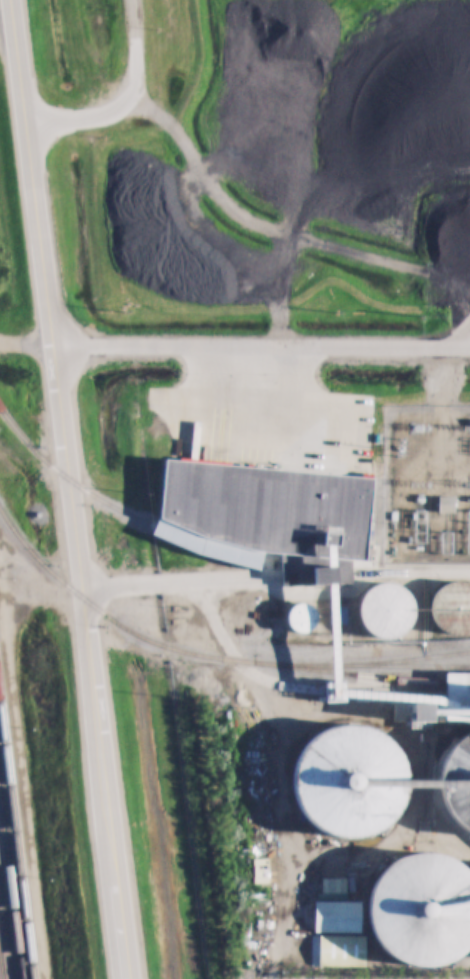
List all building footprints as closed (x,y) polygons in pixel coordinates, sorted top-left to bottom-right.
[(173,457),(382,476),(374,559),(269,550),(265,568),(204,552),(157,533),(164,517),(168,516),(173,457)] [(462,634),(469,631),(469,582),(466,580),(457,579),(449,580),(441,584),(435,590),(431,598),(429,607),(431,616),(436,625),(443,631),(452,634),(462,634)] [(376,636),(385,637),(393,636),(401,632),(407,626),(411,618),(413,609),(411,600),(406,591),(399,585),(390,582),(380,582),(371,585),(363,591),(358,599),(357,609),(358,618),(362,625),(368,632),(376,636)] [(299,633),(305,633),(310,631),(314,627),(317,623),(318,617),(317,612),(315,608),(311,604),(307,602),(302,601),(297,602),(293,604),(289,608),(287,612),(286,617),(287,622),(290,627),(294,631),(299,633)] [(451,673),(451,691),(469,691),(469,673),(451,673)] [(337,839),(358,839),(377,832),(392,819),(402,802),(406,782),(403,764),(395,748),(382,735),(366,727),(348,724),(330,726),(314,735),(301,748),(292,764),(289,782),(293,802),(303,819),(319,832),(337,839)] [(460,735),(447,748),(439,764),(436,782),(439,802),(449,819),(465,832),(469,834),(469,729),(460,735)] [(435,967),(454,960),(469,947),(469,872),(460,862),(443,854),(426,851),(408,854),(391,862),(378,875),(370,891),(367,909),(371,929),(381,947),(396,960),(415,967),(435,967)] [(319,936),(366,936),(366,967),(319,967),(319,936)]
